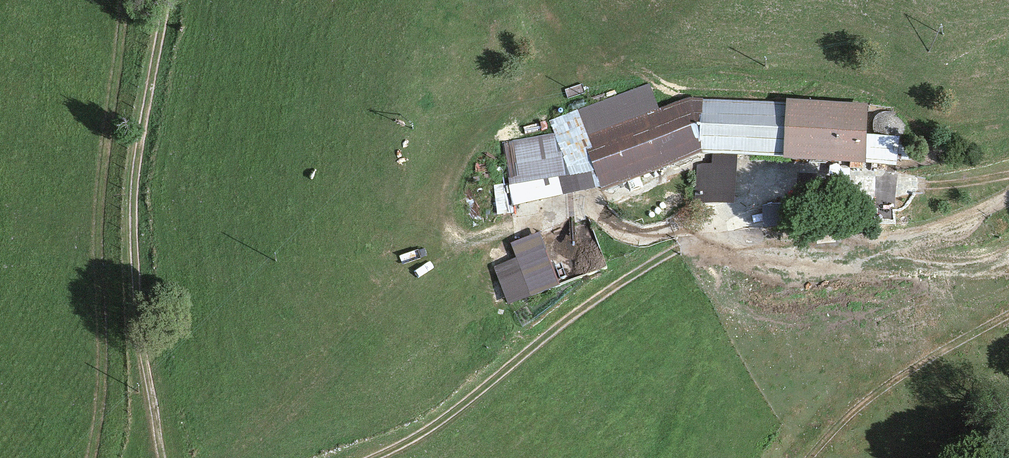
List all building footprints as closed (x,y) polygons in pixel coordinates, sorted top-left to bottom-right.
[(649,82),(549,120),(554,134),(576,192),(600,184),(602,187),(701,152),(712,152),(737,153),(783,156),(786,103),(703,100),(704,97),(689,97),(660,107),(649,82)] [(786,98),(786,103),(783,156),(783,158),(865,162),(867,134),(868,103),(786,98)] [(576,192),(554,134),(503,142),(510,179),(507,179),(513,206),(576,192)] [(899,136),(867,134),(865,162),(867,162),(897,165),(899,136)] [(734,201),(737,153),(712,152),(712,165),(698,165),(696,202),(734,201)] [(559,285),(540,232),(511,243),(515,257),(494,265),(508,304),(559,285)]
